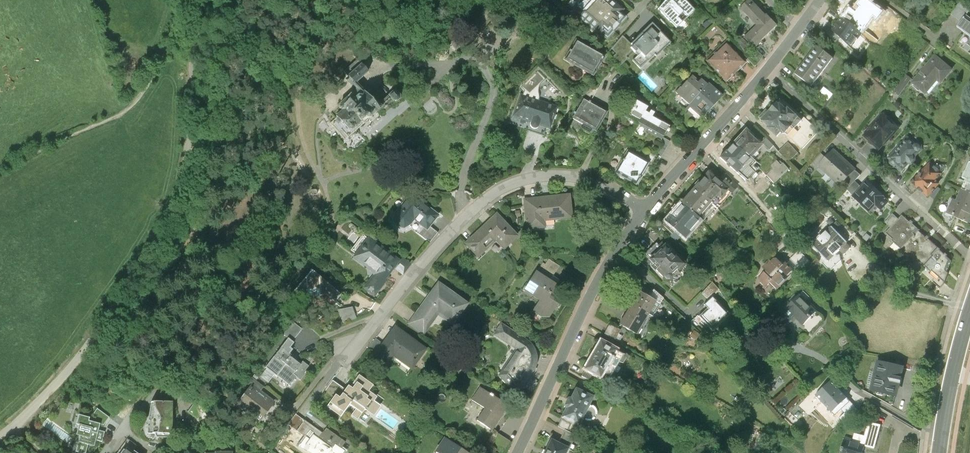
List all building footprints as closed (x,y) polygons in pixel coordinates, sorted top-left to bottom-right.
[(623,0),(577,0),(575,2),(582,9),(580,10),(605,33),(607,31),(614,36),(634,14),(628,8),(630,6),(623,0)] [(665,8),(674,17),(686,6),(690,11),(697,5),(693,0),(674,0),(665,8)] [(747,6),(763,22),(750,34),(760,45),(784,22),(774,11),(772,13),(760,0),(753,0),(747,6)] [(842,18),(862,33),(873,18),(877,20),(883,12),(866,0),(862,0),(858,6),(860,7),(856,13),(849,8),(842,18)] [(928,45),(935,50),(939,44),(950,52),(964,33),(957,28),(966,16),(969,11),(958,3),(935,34),(928,28),(923,35),(931,41),(928,45)] [(957,28),(964,33),(969,37),(969,19),(966,16),(957,28)] [(862,33),(842,18),(832,31),(851,48),(862,33)] [(681,42),(663,22),(635,47),(649,62),(667,45),(672,51),(681,42)] [(582,36),(571,56),(599,72),(610,52),(582,36)] [(753,42),(747,36),(743,40),(749,46),(753,42)] [(752,60),(732,39),(712,59),(732,79),(752,60)] [(818,47),(797,75),(812,86),(833,58),(818,47)] [(935,55),(912,82),(926,94),(937,80),(941,84),(953,70),(935,55)] [(373,69),(366,62),(353,73),(360,81),(373,69)] [(697,73),(682,90),(696,102),(695,104),(708,116),(728,93),(714,81),(713,82),(706,76),(703,79),(697,73)] [(906,75),(893,91),(899,95),(912,79),(906,75)] [(367,117),(369,119),(384,106),(369,89),(360,96),(356,91),(343,102),(348,107),(342,112),(354,125),(357,125),(367,117)] [(563,104),(527,91),(519,112),(556,125),(563,104)] [(613,109),(589,95),(577,114),(601,128),(613,109)] [(653,105),(636,95),(629,107),(646,117),(644,121),(652,125),(651,128),(668,137),(669,135),(672,129),(671,129),(674,123),(668,119),(667,120),(658,115),(660,111),(656,108),(654,111),(650,109),(653,105)] [(766,111),(759,118),(769,127),(768,129),(777,137),(782,132),(785,135),(792,127),(794,129),(801,122),(797,119),(798,118),(779,101),(769,113),(766,111)] [(875,128),(871,133),(886,147),(907,124),(892,110),(886,118),(884,116),(874,127),(875,128)] [(803,119),(801,122),(794,129),(792,127),(785,135),(802,150),(818,132),(803,119)] [(745,130),(733,143),(750,158),(762,145),(745,130)] [(914,134),(895,155),(897,157),(896,160),(899,163),(903,163),(909,168),(915,161),(919,162),(922,159),(921,158),(921,154),(919,153),(922,150),(927,150),(929,148),(929,143),(926,140),(922,140),(921,140),(914,134)] [(676,139),(669,135),(668,137),(660,150),(667,154),(676,139)] [(766,139),(763,142),(770,149),(774,146),(766,139)] [(737,172),(750,158),(733,143),(720,157),(737,172)] [(788,143),(779,152),(789,163),(799,154),(788,143)] [(634,148),(621,169),(642,181),(655,160),(634,148)] [(856,172),(835,152),(826,160),(819,168),(841,188),(842,186),(856,172)] [(816,171),(819,168),(826,160),(822,156),(812,167),(816,171)] [(949,171),(937,160),(919,179),(935,193),(946,181),(943,178),(949,171)] [(781,166),(777,161),(772,166),(773,168),(766,174),(774,183),(789,169),(784,164),(781,166)] [(842,186),(848,191),(855,183),(861,177),(856,172),(842,186)] [(709,175),(696,190),(715,207),(729,191),(720,184),(709,175)] [(873,177),(862,189),(854,197),(870,213),(876,207),(882,212),(889,204),(885,200),(891,193),(873,177)] [(726,178),(720,184),(729,191),(733,195),(739,189),(726,178)] [(848,191),(854,197),(862,189),(855,183),(848,191)] [(968,186),(963,197),(959,196),(953,210),(969,218),(969,187),(968,186)] [(696,190),(683,206),(702,222),(715,207),(696,190)] [(433,227),(444,212),(416,191),(402,210),(399,216),(403,223),(410,225),(416,221),(419,217),(433,227)] [(576,191),(531,196),(534,225),(551,224),(551,217),(578,214),(576,191)] [(827,210),(835,203),(824,192),(816,199),(827,210)] [(687,240),(702,222),(683,206),(667,224),(675,231),(687,240)] [(524,233),(503,210),(471,240),(484,254),(503,237),(511,246),(524,233)] [(891,227),(886,232),(893,239),(891,240),(901,249),(918,230),(919,230),(912,223),(913,222),(911,220),(909,222),(902,215),(898,219),(892,214),(885,222),(891,227)] [(670,237),(675,231),(667,224),(662,230),(670,237)] [(838,224),(819,243),(835,259),(847,248),(851,252),(857,246),(853,241),(854,240),(838,224)] [(925,237),(918,230),(901,249),(908,255),(908,254),(913,259),(915,257),(924,265),(939,249),(940,249),(928,238),(929,237),(927,235),(925,237)] [(406,258),(374,234),(359,254),(381,270),(370,285),(380,292),(400,265),(406,258)] [(662,241),(652,252),(656,256),(655,257),(664,266),(662,268),(672,278),(675,278),(677,276),(677,273),(684,267),(685,269),(691,263),(671,242),(670,243),(668,241),(665,244),(662,241)] [(944,254),(939,249),(924,265),(931,271),(932,270),(945,282),(948,273),(946,271),(952,261),(947,256),(947,255),(946,253),(944,254)] [(799,250),(790,260),(797,266),(801,270),(810,260),(799,250)] [(409,254),(406,258),(400,265),(409,272),(417,261),(409,254)] [(549,260),(543,269),(556,277),(565,264),(555,257),(552,262),(549,260)] [(771,283),(778,289),(795,271),(794,269),(797,266),(790,260),(789,259),(784,264),(778,258),(775,258),(772,262),(769,260),(763,267),(767,270),(758,279),(767,287),(771,283)] [(317,268),(295,295),(301,300),(307,293),(332,292),(340,298),(346,292),(317,268)] [(546,298),(540,308),(553,316),(572,287),(556,277),(543,269),(531,288),(546,298)] [(474,300),(444,279),(414,321),(429,331),(444,311),(459,321),(474,300)] [(702,292),(709,300),(713,297),(721,290),(713,282),(702,292)] [(660,287),(655,295),(661,299),(654,311),(659,314),(670,297),(660,287)] [(645,289),(635,306),(652,316),(654,311),(661,299),(655,295),(645,289)] [(789,303),(776,315),(786,326),(795,318),(803,326),(817,313),(800,296),(791,305),(789,303)] [(741,322),(722,301),(720,302),(717,299),(716,300),(713,297),(709,300),(705,304),(708,308),(698,316),(707,326),(706,328),(709,331),(710,330),(713,333),(716,330),(719,334),(722,331),(724,333),(726,331),(728,334),(741,322)] [(642,332),(652,316),(635,306),(625,322),(642,332)] [(540,343),(535,338),(508,320),(500,331),(523,346),(505,372),(516,386),(519,387),(531,385),(543,366),(541,365),(543,359),(543,352),(540,343)] [(616,322),(607,338),(612,341),(616,334),(618,336),(624,326),(616,322)] [(401,324),(389,340),(381,351),(393,361),(399,352),(418,366),(432,347),(401,324)] [(374,346),(381,351),(389,340),(382,336),(374,346)] [(612,341),(607,338),(591,366),(592,367),(601,372),(606,375),(607,374),(622,347),(612,341)] [(275,359),(286,368),(277,378),(288,388),(302,371),(300,370),(306,363),(299,357),(301,355),(288,344),(275,359)] [(633,354),(622,347),(607,374),(610,376),(615,369),(621,373),(628,361),(629,361),(633,354)] [(903,366),(877,361),(871,389),(897,395),(903,366)] [(597,379),(601,372),(592,367),(588,373),(597,379)] [(380,384),(365,373),(356,385),(354,383),(345,395),(341,392),(332,404),(347,414),(355,402),(362,407),(357,413),(363,417),(370,407),(379,414),(386,404),(380,399),(383,395),(376,390),(380,384)] [(831,381),(816,395),(835,415),(841,409),(850,401),(831,381)] [(264,421),(279,400),(256,384),(241,404),(264,421)] [(514,404),(487,386),(479,397),(492,406),(484,418),(498,427),(514,404)] [(583,386),(578,396),(574,396),(571,403),(573,406),(568,415),(581,422),(585,424),(599,394),(583,386)] [(201,399),(194,410),(204,417),(211,407),(201,399)] [(178,400),(159,400),(156,414),(155,421),(155,432),(178,432),(178,400)] [(851,422),(858,410),(850,401),(841,409),(844,413),(839,418),(843,422),(851,422)] [(103,406),(97,415),(96,419),(107,422),(110,422),(115,415),(103,406)] [(301,412),(293,423),(311,436),(305,443),(317,452),(320,449),(325,452),(346,452),(349,450),(345,447),(351,440),(332,426),(328,432),(301,412)] [(86,413),(84,421),(85,422),(77,449),(81,450),(81,448),(92,450),(94,441),(101,443),(103,437),(108,438),(111,429),(106,428),(107,422),(96,419),(97,415),(86,413)] [(178,440),(178,432),(155,432),(155,421),(156,414),(153,415),(149,434),(151,437),(155,439),(178,440)] [(564,424),(571,427),(576,430),(581,422),(568,415),(564,424)] [(881,426),(869,422),(862,445),(862,446),(865,447),(875,450),(881,426)] [(571,427),(564,441),(575,446),(581,432),(576,430),(571,427)] [(133,445),(139,449),(144,443),(133,436),(122,452),(127,452),(133,445)] [(450,437),(441,450),(446,452),(475,452),(450,437)] [(549,452),(571,452),(575,446),(564,441),(557,437),(549,452)] [(843,452),(863,452),(865,447),(862,446),(862,445),(845,440),(842,449),(844,450),(843,452)] [(127,452),(145,452),(139,449),(133,445),(127,452)]
